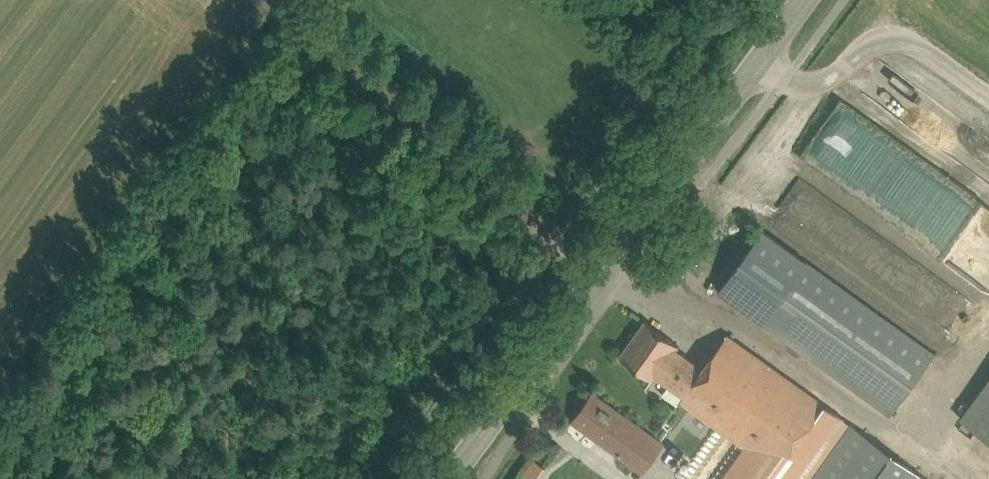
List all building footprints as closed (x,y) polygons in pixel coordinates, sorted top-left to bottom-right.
[(915,151),(840,99),(802,153),(877,205),(915,151)] [(935,353),(763,229),(737,265),(730,260),(718,277),(725,282),(718,291),(890,415),(935,353)] [(676,350),(679,345),(645,321),(620,356),(654,381),(657,376),(684,395),(703,369),(676,350)] [(825,405),(727,335),(703,369),(684,395),(681,400),(744,445),(778,470),(825,405)] [(988,438),(988,379),(962,419),(988,438)] [(664,443),(593,392),(572,421),(643,472),(664,443)] [(825,405),(778,470),(744,445),(720,478),(811,478),(851,423),(825,405)] [(851,423),(811,478),(929,478),(851,423)] [(521,473),(530,478),(535,478),(544,466),(532,457),(521,473)]
